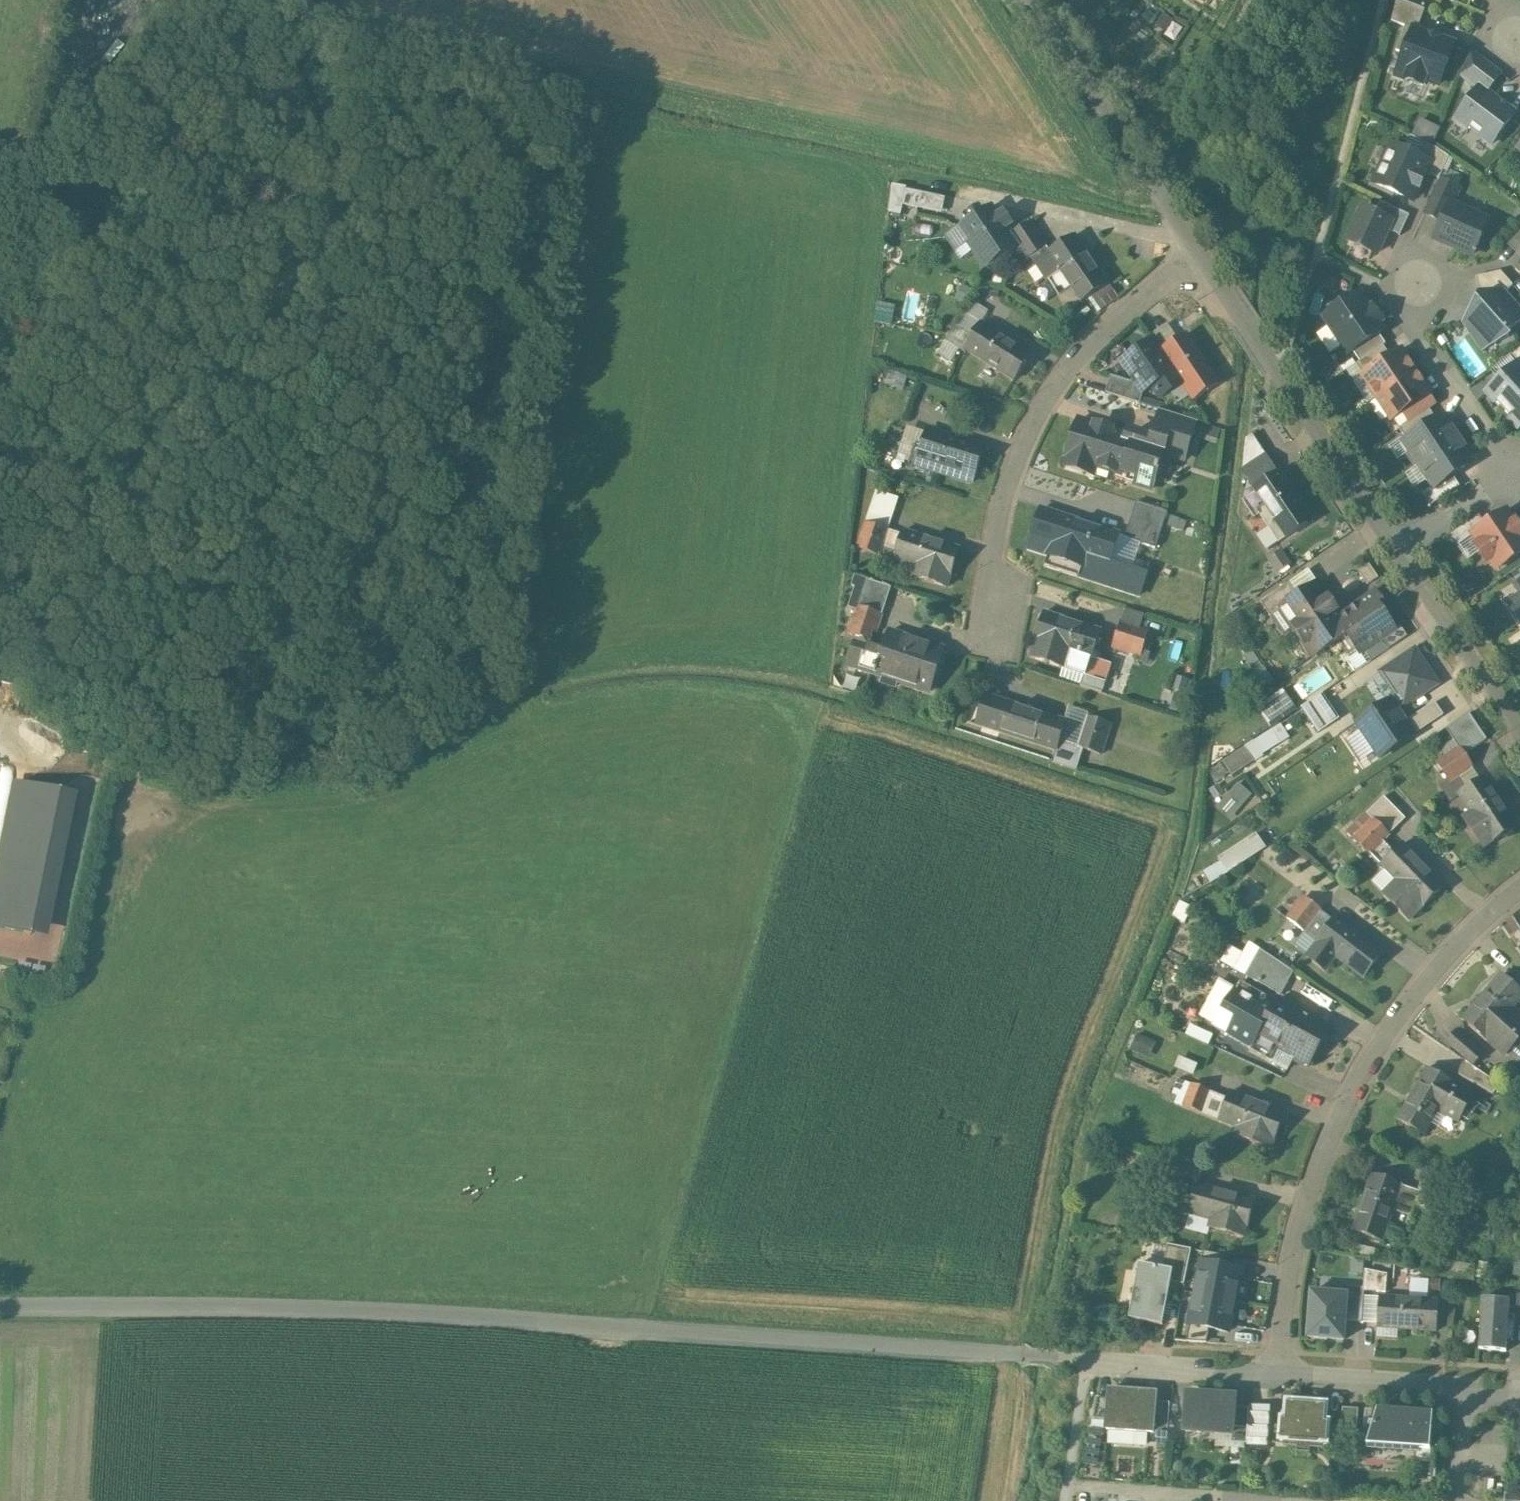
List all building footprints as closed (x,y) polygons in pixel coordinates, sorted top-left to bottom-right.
[(1177,15),(1146,0),(1140,0),(1134,13),(1170,31),(1177,15)] [(1399,0),(1397,0),(1392,22),(1405,27),(1406,26),(1417,31),(1425,10),(1399,0)] [(1417,31),(1406,26),(1405,27),(1396,51),(1405,55),(1396,76),(1423,86),(1426,77),(1440,82),(1455,45),(1417,31)] [(1501,75),(1470,52),(1461,76),(1479,90),(1480,89),(1487,94),(1501,75)] [(1487,94),(1480,89),(1479,90),(1457,119),(1492,145),(1514,115),(1487,94)] [(1450,157),(1434,147),(1423,142),(1416,157),(1429,163),(1425,173),(1439,179),(1450,157)] [(1416,157),(1392,146),(1375,183),(1412,200),(1418,188),(1419,188),(1425,176),(1424,176),(1425,173),(1429,163),(1416,157)] [(1439,181),(1424,213),(1444,222),(1451,206),(1452,206),(1460,190),(1439,181)] [(894,184),(887,213),(901,216),(903,204),(942,213),(946,196),(894,184)] [(1410,216),(1380,201),(1374,214),(1392,222),(1388,230),(1400,236),(1410,216)] [(1452,206),(1451,206),(1444,222),(1436,238),(1473,255),(1488,222),(1452,206)] [(991,208),(961,229),(985,266),(1018,244),(1011,234),(1013,233),(1009,227),(1011,226),(1008,220),(1003,213),(997,217),(991,208)] [(1363,208),(1348,241),(1377,254),(1388,230),(1392,222),(1374,214),(1363,208)] [(1015,231),(1011,234),(1018,244),(1028,260),(1032,257),(1048,280),(1060,272),(1048,253),(1049,252),(1030,222),(1015,231)] [(1107,285),(1074,236),(1049,252),(1048,253),(1060,272),(1080,301),(1081,302),(1107,285)] [(1080,301),(1060,272),(1048,280),(1067,310),(1080,301)] [(1501,272),(1476,278),(1481,297),(1501,292),(1504,295),(1514,286),(1501,272)] [(1481,297),(1466,322),(1478,336),(1483,331),(1495,344),(1509,338),(1507,333),(1519,322),(1519,314),(1504,295),(1501,292),(1481,297)] [(1368,310),(1358,295),(1326,316),(1332,326),(1334,332),(1339,339),(1344,344),(1350,352),(1353,350),(1379,333),(1382,331),(1378,325),(1382,322),(1372,307),(1368,310)] [(1031,355),(981,323),(972,337),(972,338),(965,349),(966,350),(1014,381),(1031,355)] [(972,337),(955,327),(946,341),(965,352),(966,350),(965,349),(972,338),(972,337)] [(1379,333),(1353,350),(1361,362),(1384,346),(1386,345),(1379,333)] [(1161,351),(1182,383),(1194,400),(1220,383),(1187,334),(1161,351)] [(1154,340),(1122,361),(1135,380),(1143,393),(1144,392),(1153,386),(1161,398),(1182,383),(1161,351),(1154,340)] [(1361,362),(1356,365),(1364,376),(1392,358),(1384,346),(1361,362)] [(1392,358),(1364,376),(1378,397),(1416,372),(1402,351),(1392,358)] [(1487,393),(1518,428),(1519,426),(1519,364),(1487,393)] [(1416,372),(1378,397),(1392,418),(1401,412),(1429,394),(1430,393),(1416,372)] [(1131,382),(1111,376),(1106,393),(1140,404),(1144,392),(1143,393),(1135,380),(1131,382)] [(1429,394),(1401,412),(1409,423),(1409,424),(1430,410),(1437,406),(1429,394)] [(1430,410),(1409,424),(1409,423),(1400,429),(1407,440),(1437,420),(1430,410)] [(1196,421),(1161,411),(1151,443),(1149,449),(1184,460),(1196,421)] [(1407,440),(1404,442),(1410,452),(1407,454),(1416,468),(1459,439),(1451,427),(1446,431),(1438,419),(1437,420),(1407,440)] [(1135,437),(1079,420),(1064,466),(1092,474),(1095,465),(1127,476),(1125,481),(1152,489),(1157,472),(1159,472),(1160,468),(1135,460),(1136,457),(1130,455),(1133,447),(1141,450),(1145,448),(1147,440),(1146,436),(1140,435),(1135,437)] [(984,448),(928,430),(922,446),(918,460),(916,466),(971,484),(973,477),(974,477),(984,448)] [(922,446),(903,439),(898,453),(918,460),(922,446)] [(1459,439),(1416,468),(1425,480),(1428,478),(1434,487),(1434,488),(1453,476),(1469,465),(1461,454),(1466,450),(1459,439)] [(1158,484),(1170,487),(1173,474),(1167,473),(1170,457),(1164,456),(1158,484)] [(1312,521),(1279,472),(1253,489),(1256,492),(1243,501),(1254,519),(1260,515),(1279,543),(1286,538),(1287,538),(1312,521)] [(1434,487),(1422,495),(1431,507),(1460,487),(1453,476),(1434,488),(1434,487)] [(898,498),(876,491),(869,512),(892,519),(898,498)] [(1167,512),(1137,502),(1125,538),(1155,548),(1167,512)] [(1117,534),(1041,509),(1028,549),(1083,567),(1080,577),(1102,584),(1117,539),(1117,534)] [(892,519),(869,512),(857,548),(880,555),(892,519)] [(1474,534),(1475,535),(1481,544),(1477,547),(1487,562),(1491,559),(1498,569),(1519,554),(1519,528),(1516,522),(1514,524),(1506,512),(1486,525),(1474,534)] [(1186,529),(1188,519),(1171,516),(1169,525),(1186,529)] [(1479,516),(1450,536),(1457,547),(1475,535),(1474,534),(1486,525),(1479,516)] [(960,549),(903,531),(894,560),(916,567),(912,577),(946,588),(950,578),(960,549)] [(891,587),(865,579),(857,606),(882,614),(891,587)] [(1290,581),(1260,601),(1270,616),(1282,609),(1281,608),(1299,595),(1290,581)] [(1299,595),(1281,608),(1282,609),(1314,657),(1347,635),(1351,632),(1340,616),(1318,583),(1299,595)] [(1375,593),(1340,616),(1351,632),(1347,635),(1348,636),(1347,643),(1352,650),(1358,651),(1360,653),(1364,651),(1382,638),(1395,630),(1395,629),(1383,612),(1387,609),(1375,593)] [(882,614),(857,606),(848,633),(873,641),(882,614)] [(1147,618),(1125,611),(1121,622),(1143,629),(1147,618)] [(1101,631),(1044,613),(1035,642),(1036,642),(1031,658),(1065,669),(1070,653),(1089,659),(1091,660),(1092,659),(1101,631)] [(1143,629),(1121,622),(1113,648),(1141,657),(1149,631),(1143,629)] [(1395,630),(1382,638),(1389,648),(1390,649),(1408,636),(1400,625),(1395,629),(1395,630)] [(944,651),(888,632),(883,648),(868,643),(865,654),(854,650),(849,664),(860,668),(931,692),(944,651)] [(1382,638),(1364,651),(1370,661),(1389,648),(1382,638)] [(1414,652),(1382,674),(1397,697),(1391,701),(1398,711),(1437,684),(1414,652)] [(1111,665),(1092,659),(1091,660),(1089,659),(1080,687),(1102,694),(1111,665)] [(1271,726),(1298,709),(1286,689),(1259,706),(1271,726)] [(1193,697),(1180,693),(1174,711),(1187,715),(1193,697)] [(1322,694),(1303,707),(1319,732),(1339,719),(1322,694)] [(1066,721),(985,695),(976,725),(1056,751),(1057,751),(1060,741),(1066,721)] [(1398,711),(1391,701),(1357,723),(1381,757),(1414,736),(1405,722),(1398,711)] [(1435,702),(1405,722),(1414,736),(1444,716),(1435,702)] [(1469,714),(1446,729),(1464,756),(1487,740),(1469,714)] [(1078,747),(1078,748),(1083,749),(1101,755),(1110,725),(1088,717),(1078,747)] [(1078,747),(1060,741),(1057,751),(1056,751),(1052,762),(1077,770),(1083,749),(1078,748),(1078,747)] [(1246,748),(1223,763),(1232,777),(1254,762),(1246,748)] [(1216,800),(1229,818),(1261,794),(1248,777),(1216,800)] [(1517,826),(1484,777),(1458,794),(1491,843),(1517,826)] [(16,784),(0,865),(0,927),(47,936),(75,795),(16,784)] [(1406,819),(1384,797),(1367,814),(1389,836),(1406,819)] [(1389,836),(1367,814),(1348,833),(1381,866),(1394,852),(1384,841),(1389,836)] [(1202,866),(1211,880),(1267,848),(1259,834),(1202,866)] [(1394,852),(1381,866),(1397,882),(1384,895),(1409,920),(1422,907),(1422,908),(1444,886),(1402,844),(1394,852)] [(1322,910),(1305,897),(1287,919),(1304,932),(1305,932),(1321,911),(1322,910)] [(1333,921),(1321,911),(1305,932),(1304,932),(1316,942),(1333,921)] [(1382,953),(1335,918),(1333,921),(1316,942),(1318,943),(1307,957),(1324,970),(1335,956),(1363,978),(1382,953)] [(1294,972),(1261,950),(1246,976),(1282,996),(1294,972)] [(1463,1019),(1486,1039),(1486,1038),(1506,1054),(1519,1037),(1519,1017),(1512,1010),(1519,1000),(1519,991),(1502,975),(1463,1019)] [(1257,1035),(1272,1010),(1263,1005),(1267,997),(1240,982),(1224,1012),(1222,1011),(1214,1025),(1228,1033),(1229,1031),(1252,1044),(1257,1035)] [(1330,1028),(1278,999),(1272,1010),(1257,1035),(1295,1056),(1293,1059),(1308,1067),(1330,1028)] [(1192,1024),(1188,1033),(1211,1043),(1214,1034),(1192,1024)] [(1483,1053),(1457,1030),(1446,1044),(1446,1045),(1447,1044),(1472,1065),(1483,1053)] [(1295,1056),(1257,1035),(1252,1044),(1249,1049),(1287,1070),(1293,1059),(1295,1056)] [(1134,1047),(1153,1053),(1156,1042),(1137,1036),(1134,1047)] [(1208,1045),(1193,1038),(1190,1046),(1205,1053),(1208,1045)] [(1196,1073),(1199,1062),(1180,1056),(1176,1067),(1196,1073)] [(1499,1084),(1464,1060),(1457,1074),(1493,1095),(1499,1084)] [(1427,1068),(1397,1119),(1424,1135),(1438,1110),(1459,1122),(1474,1095),(1427,1068)] [(1210,1091),(1192,1084),(1183,1106),(1201,1113),(1210,1091)] [(1228,1099),(1210,1091),(1201,1113),(1219,1120),(1228,1099)] [(1285,1114),(1230,1092),(1228,1099),(1219,1120),(1240,1129),(1237,1136),(1270,1150),(1273,1142),(1274,1142),(1285,1114)] [(1204,1164),(1170,1155),(1166,1172),(1184,1177),(1200,1181),(1204,1164)] [(1449,1178),(1426,1170),(1419,1191),(1420,1191),(1415,1205),(1416,1205),(1438,1212),(1449,1178)] [(1184,1177),(1166,1172),(1157,1206),(1175,1211),(1184,1177)] [(1372,1175),(1353,1231),(1382,1241),(1393,1210),(1411,1217),(1416,1205),(1415,1205),(1420,1191),(1419,1191),(1401,1185),(1401,1184),(1372,1175)] [(1254,1200),(1197,1185),(1190,1214),(1212,1220),(1210,1228),(1243,1237),(1246,1229),(1247,1230),(1254,1200)] [(1184,1271),(1150,1268),(1148,1292),(1175,1295),(1176,1295),(1176,1283),(1183,1284),(1184,1283),(1184,1271)] [(1387,1274),(1365,1270),(1364,1291),(1386,1292),(1387,1274)] [(1234,1287),(1184,1283),(1183,1284),(1176,1283),(1176,1295),(1175,1295),(1174,1313),(1213,1316),(1212,1333),(1231,1334),(1232,1317),(1234,1287)] [(1339,1291),(1311,1289),(1309,1331),(1336,1333),(1339,1291)] [(1083,1293),(1070,1292),(1069,1306),(1082,1307),(1082,1304),(1083,1294),(1083,1293)] [(1094,1295),(1083,1294),(1082,1304),(1093,1305),(1094,1295)] [(1364,1296),(1349,1295),(1347,1321),(1346,1321),(1346,1322),(1363,1324),(1363,1323),(1362,1323),(1364,1296)] [(1438,1301),(1380,1297),(1378,1327),(1436,1331),(1438,1301)] [(1510,1300),(1483,1298),(1479,1350),(1506,1351),(1507,1340),(1513,1340),(1515,1315),(1509,1315),(1510,1300)] [(1156,1393),(1110,1390),(1109,1399),(1107,1423),(1107,1430),(1153,1433),(1155,1402),(1156,1393)] [(1234,1399),(1188,1396),(1186,1432),(1231,1435),(1234,1407),(1234,1399)] [(1109,1399),(1096,1398),(1092,1422),(1107,1423),(1109,1399)] [(1170,1403),(1155,1402),(1153,1433),(1157,1438),(1167,1439),(1170,1403)] [(1326,1405),(1286,1402),(1285,1420),(1282,1420),(1280,1441),(1327,1444),(1329,1423),(1325,1423),(1326,1405)] [(1250,1408),(1234,1407),(1231,1435),(1231,1443),(1247,1444),(1250,1408)] [(1268,1409),(1250,1407),(1250,1408),(1247,1444),(1266,1445),(1268,1409)] [(1359,1409),(1343,1408),(1341,1439),(1356,1440),(1359,1409)] [(1433,1412),(1377,1408),(1377,1410),(1370,1410),(1367,1446),(1430,1451),(1432,1429),(1433,1412)] [(1430,1451),(1367,1446),(1366,1456),(1415,1459),(1430,1460),(1430,1451)]
